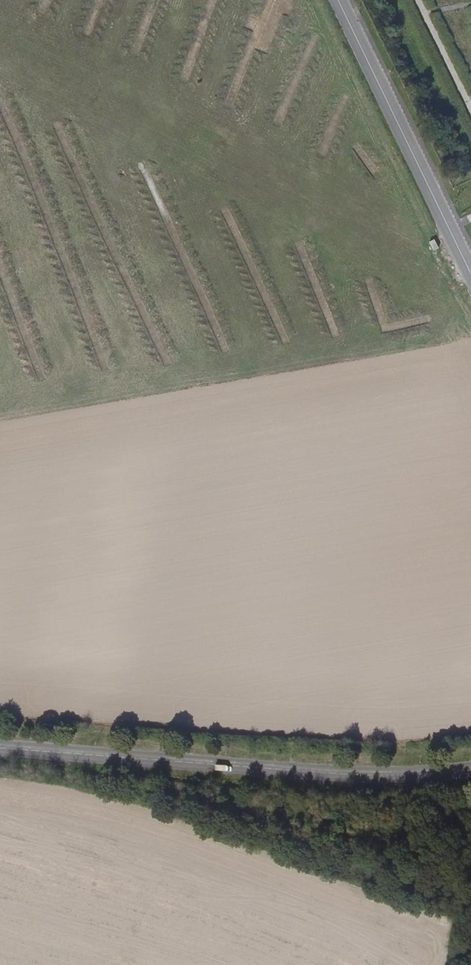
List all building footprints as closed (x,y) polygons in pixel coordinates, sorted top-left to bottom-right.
[(430,242),(434,251),(439,248),(435,240),(430,242)]
